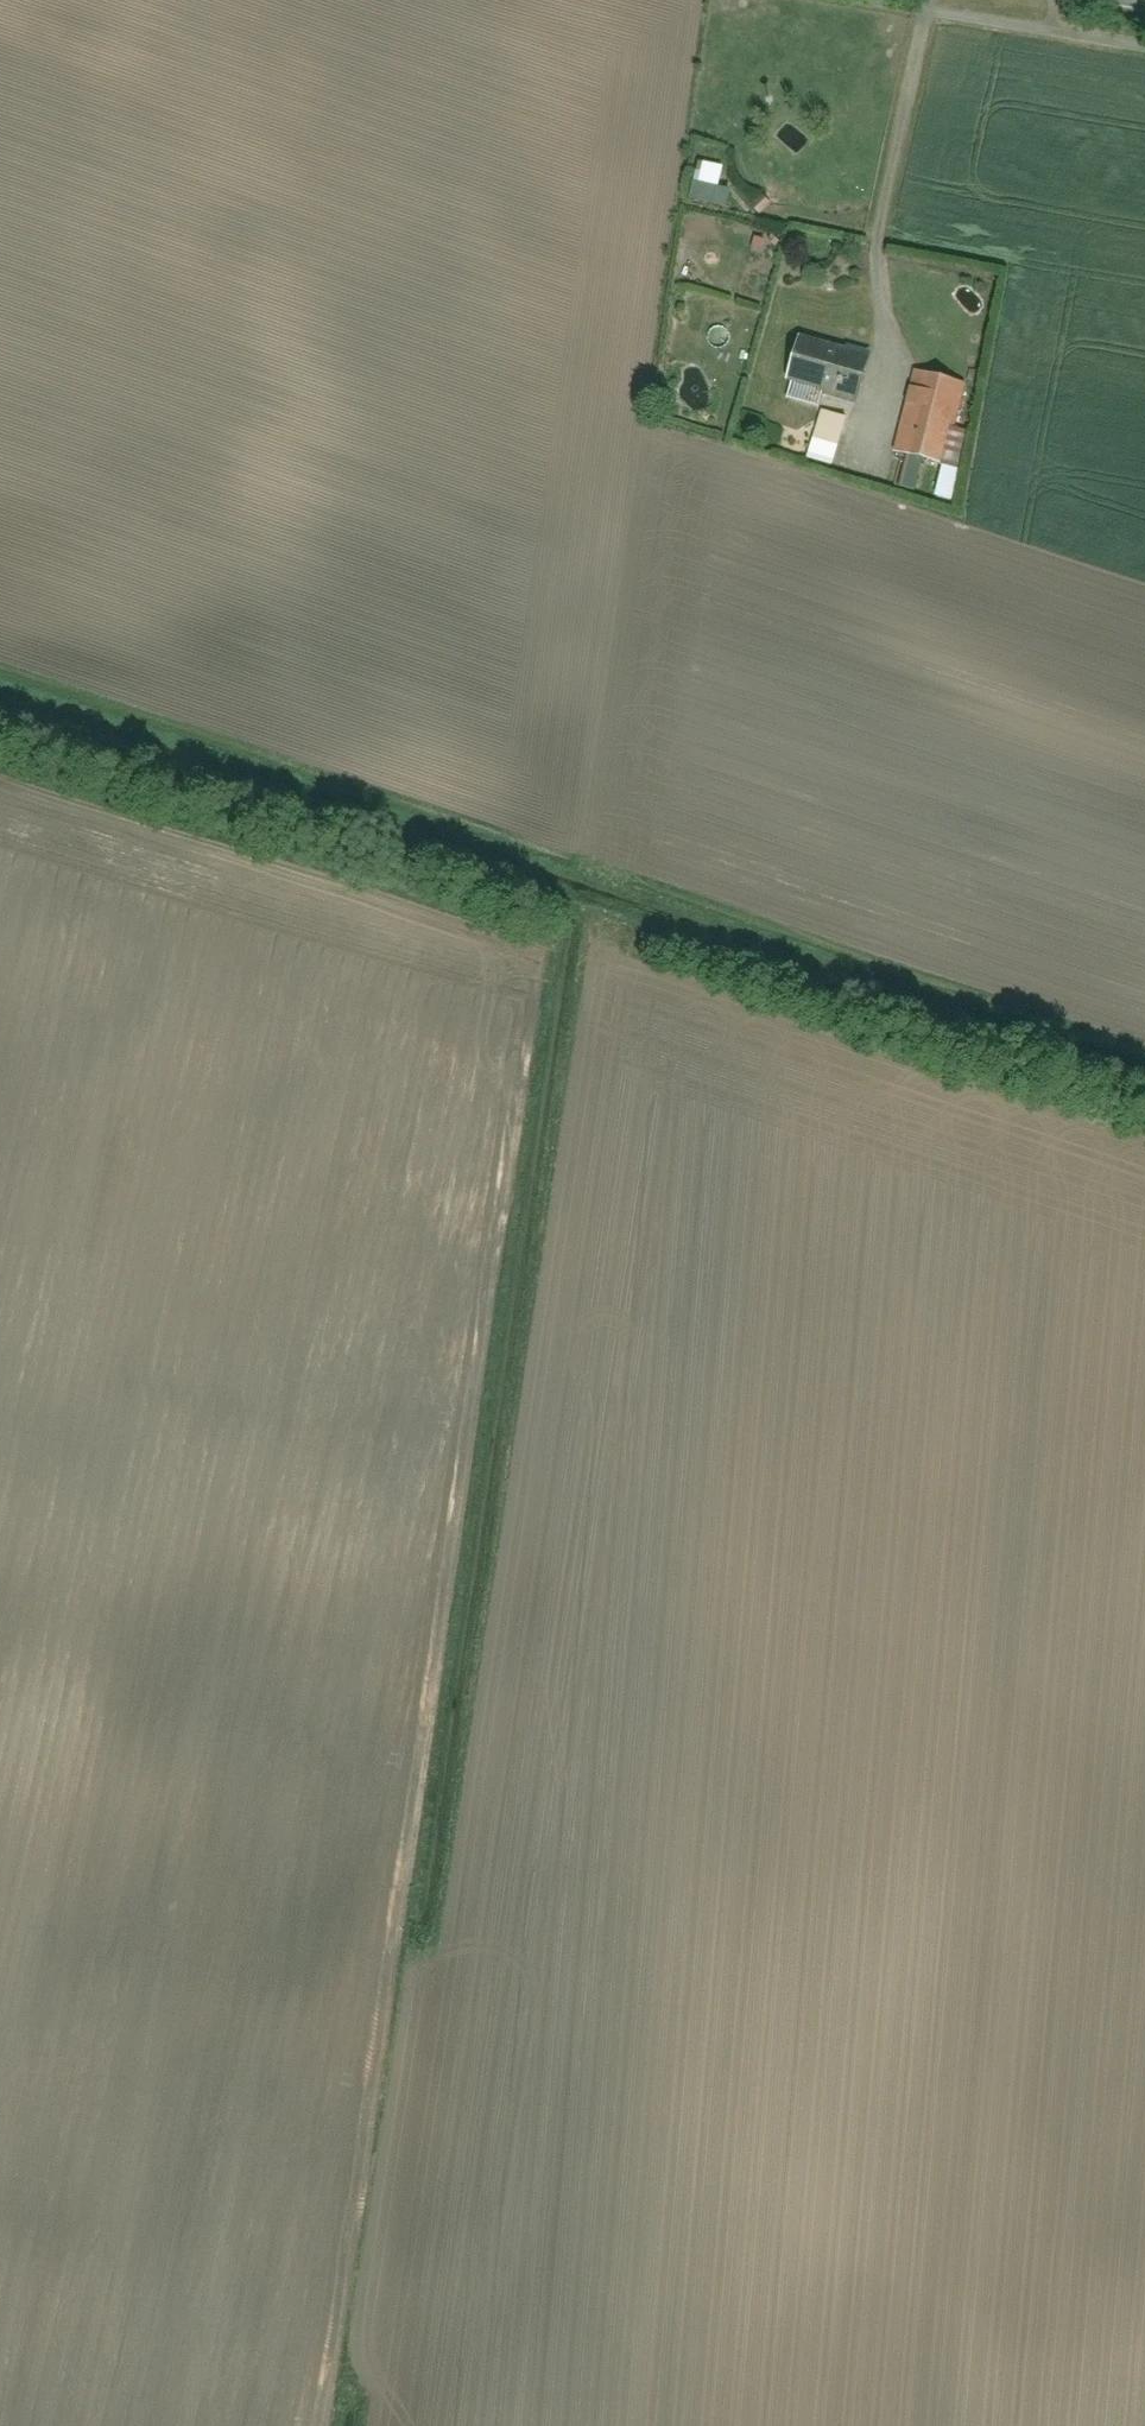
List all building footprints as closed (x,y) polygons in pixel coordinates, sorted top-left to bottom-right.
[(857,357),(789,339),(778,379),(846,397),(857,357)] [(952,387),(908,378),(894,449),(937,458),(952,387)]
